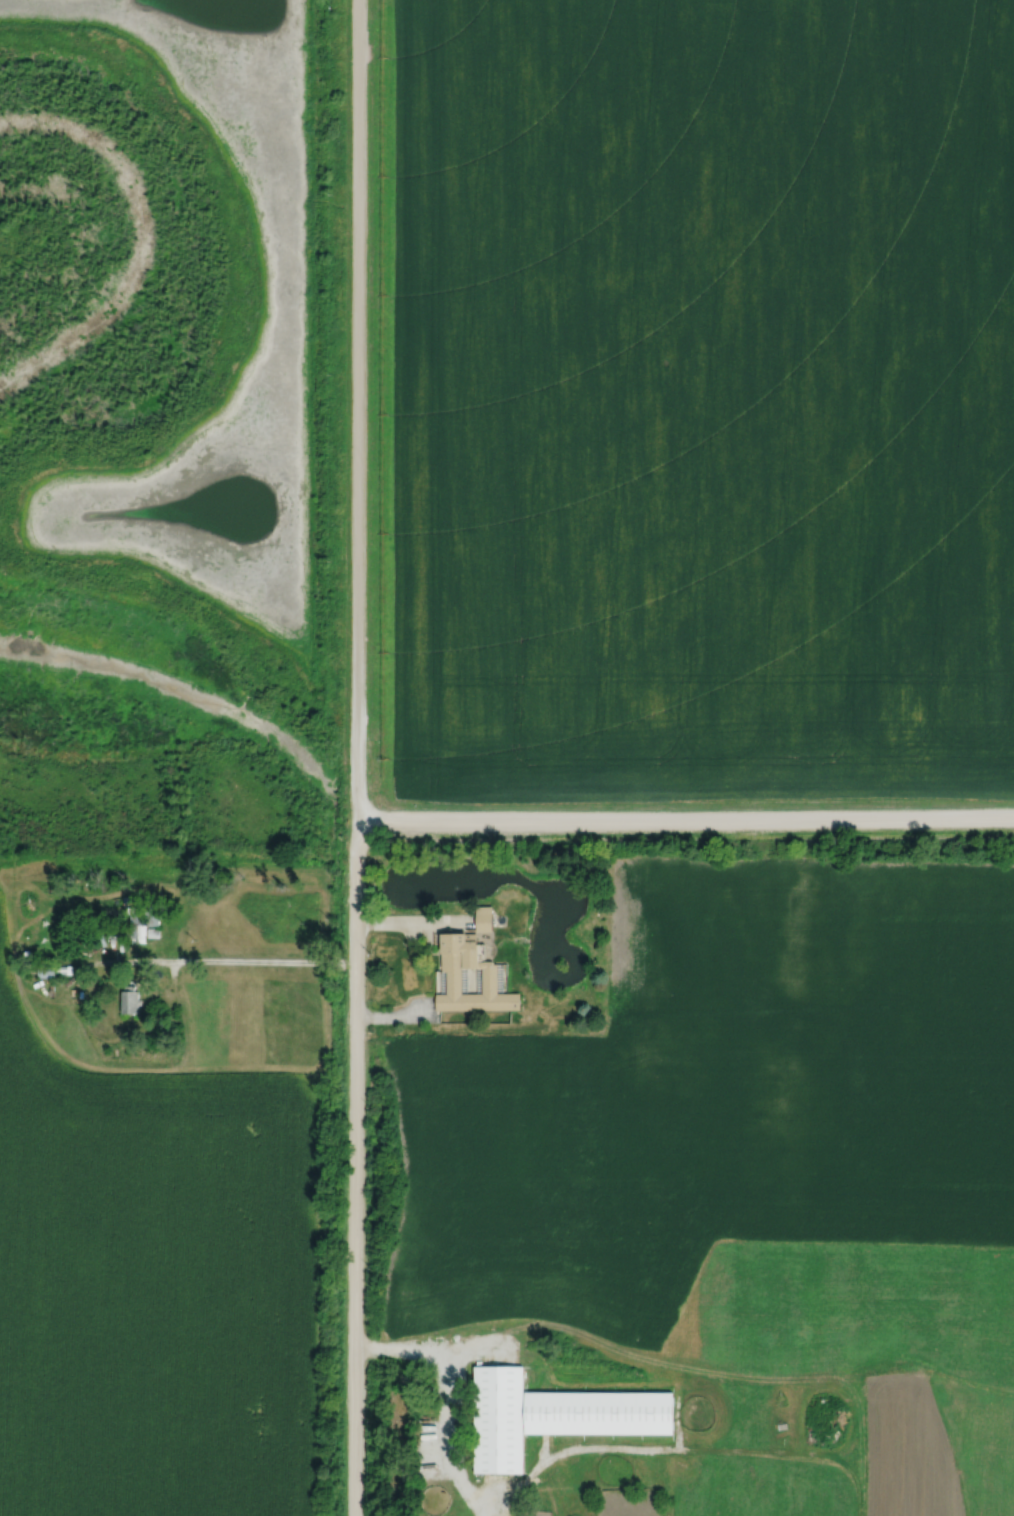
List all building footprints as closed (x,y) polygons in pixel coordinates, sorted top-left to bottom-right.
[(149,901),(149,912),(158,912),(158,901),(149,901)] [(476,907),(476,930),(492,930),(492,907),(476,907)] [(142,912),(149,912),(158,912),(158,926),(145,927),(145,926),(142,926),(141,914),(141,912),(142,912)] [(129,926),(129,914),(141,914),(142,926),(129,926)] [(108,925),(108,938),(125,939),(125,925),(108,925)] [(129,926),(129,939),(145,939),(145,927),(145,926),(142,926),(129,926)] [(147,929),(147,938),(159,938),(159,928),(147,929)] [(442,931),(442,936),(440,936),(440,969),(446,969),(446,992),(435,992),(435,1009),(520,1009),(520,992),(497,992),(496,962),(493,962),(493,960),(478,960),(477,942),(476,942),(476,935),(464,935),(464,931),(442,931)] [(37,976),(53,976),(53,972),(53,965),(53,963),(37,962),(37,976)] [(53,965),(66,965),(66,973),(53,972),(53,965)] [(121,989),(121,1012),(138,1012),(138,1003),(141,1003),(141,998),(138,998),(138,989),(134,989),(134,984),(125,984),(124,989),(121,989)] [(474,1366),(474,1473),(523,1473),(523,1423),(523,1407),(523,1366),(474,1366)] [(523,1407),(525,1407),(525,1391),(673,1392),(673,1434),(525,1434),(525,1424),(523,1423),(523,1407)]
